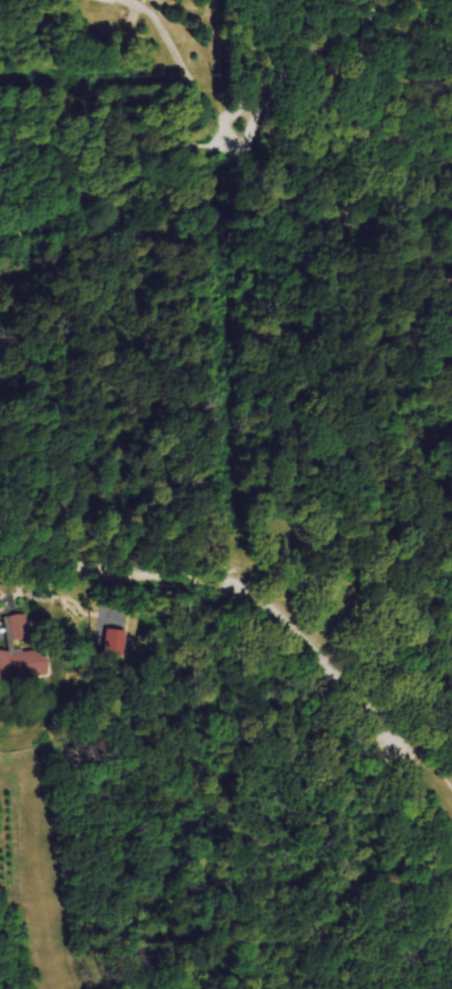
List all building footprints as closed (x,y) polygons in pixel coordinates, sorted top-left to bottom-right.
[(30,616),(12,618),(15,643),(33,642),(30,616)] [(0,657),(0,686),(52,681),(49,652),(0,657)]
